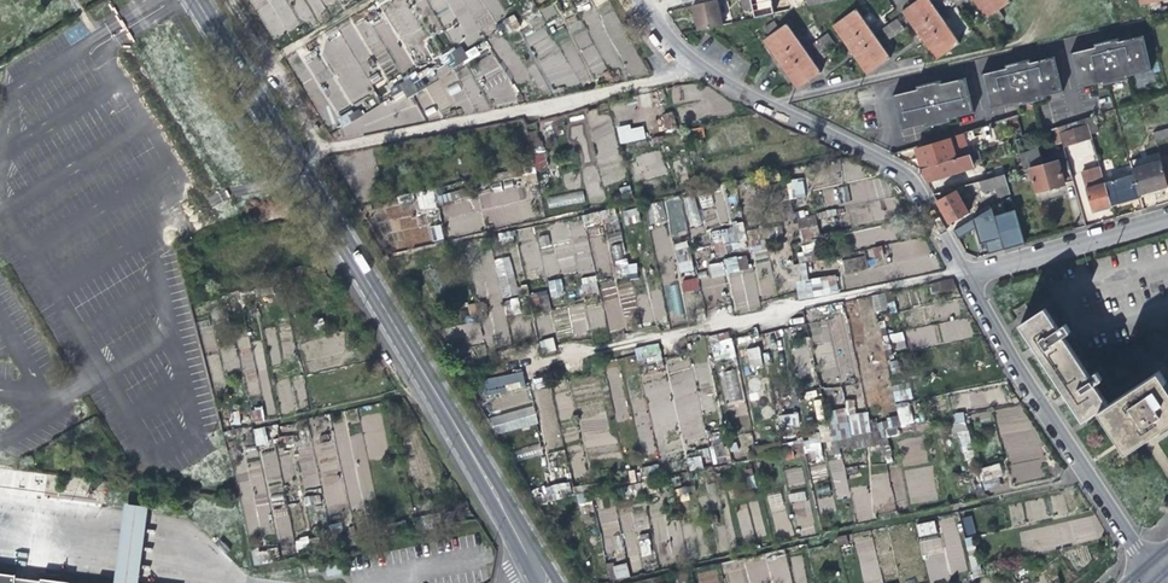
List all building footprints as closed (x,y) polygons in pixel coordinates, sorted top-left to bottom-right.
[(557,4),(555,0),(540,0),(546,10),(557,4)] [(716,0),(713,0),(692,5),(695,18),(697,30),(721,25),(716,0)] [(752,8),(750,0),(739,0),(741,11),(752,8)] [(752,8),(754,18),(770,14),(766,0),(750,0),(752,8)] [(902,11),(912,25),(925,44),(937,59),(960,42),(952,31),(933,5),(930,0),(917,0),(902,11)] [(961,0),(944,0),(940,3),(948,13),(962,2),(961,0)] [(976,4),(987,18),(989,17),(995,25),(1003,19),(997,11),(1010,1),(1009,0),(973,0),(976,4)] [(1160,10),(1157,0),(1144,3),(1147,14),(1160,10)] [(856,8),(832,25),(838,32),(851,50),(868,74),(891,56),(884,46),(865,21),(856,8)] [(904,29),(896,18),(880,30),(888,40),(904,29)] [(786,23),(778,29),(772,21),(763,28),(769,36),(763,40),(768,47),(777,59),(798,88),(821,70),(813,60),(793,33),(786,23)] [(494,42),(507,35),(499,23),(487,31),(494,42)] [(833,42),(827,33),(811,45),(818,54),(833,42)] [(1097,50),(1089,52),(1096,83),(1104,81),(1105,84),(1128,78),(1128,75),(1153,69),(1144,34),(1120,40),(1120,37),(1095,43),(1096,46),(1097,50)] [(1097,50),(1096,46),(1071,51),(1080,87),(1096,83),(1089,52),(1097,50)] [(445,73),(456,65),(448,53),(438,60),(445,73)] [(1056,55),(1039,59),(1047,94),(1064,90),(1056,55)] [(1007,67),(983,72),(991,108),(1015,102),(1015,103),(1023,101),(1023,103),(1040,99),(1039,96),(1047,94),(1039,59),(1031,61),(1030,58),(1006,64),(1007,67)] [(917,88),(893,93),(897,113),(901,128),(926,123),(927,126),(949,121),(949,118),(973,112),(965,77),(941,82),(941,79),(916,85),(917,88)] [(392,105),(405,97),(397,85),(385,92),(392,105)] [(659,116),(666,132),(678,127),(671,111),(659,116)] [(1098,130),(1093,115),(1086,117),(1090,132),(1098,130)] [(338,129),(351,122),(346,116),(335,123),(338,129)] [(1071,122),(1057,126),(1062,145),(1091,136),(1090,132),(1086,117),(1071,122)] [(619,144),(645,139),(642,123),(616,128),(619,144)] [(1153,132),(1155,139),(1167,135),(1167,127),(1153,132)] [(948,136),(949,137),(917,147),(920,156),(922,164),(954,154),(955,157),(968,154),(961,132),(948,136)] [(530,146),(520,148),(524,168),(534,166),(530,146)] [(1072,180),(1070,172),(1066,156),(1043,163),(1039,149),(1019,154),(1023,169),(1028,167),(1035,190),(1056,184),(1072,180)] [(980,150),(968,154),(971,164),(983,161),(980,150)] [(661,153),(648,152),(646,170),(659,172),(661,153)] [(535,156),(538,169),(546,168),(544,154),(535,156)] [(972,167),(971,164),(968,154),(955,157),(953,158),(954,160),(939,164),(938,163),(918,169),(922,176),(925,181),(972,167)] [(1132,172),(1139,194),(1154,190),(1167,185),(1165,175),(1161,161),(1132,170),(1132,172)] [(1101,208),(1111,205),(1104,181),(1099,165),(1082,170),(1086,187),(1085,187),(1091,211),(1101,208)] [(981,191),(995,187),(1006,183),(1003,172),(978,180),(981,191)] [(1132,172),(1104,181),(1111,205),(1126,201),(1139,197),(1139,194),(1132,172)] [(789,199),(805,197),(803,178),(787,180),(789,199)] [(1009,192),(1006,183),(995,187),(997,195),(1009,192)] [(839,187),(841,201),(849,200),(847,186),(839,187)] [(954,187),(932,193),(941,209),(949,222),(968,210),(954,187)] [(714,219),(727,219),(725,192),(699,193),(700,207),(714,207),(714,219)] [(686,197),(690,226),(700,225),(696,195),(686,197)] [(669,235),(685,234),(683,199),(667,200),(669,235)] [(653,202),(655,221),(666,220),(665,201),(653,202)] [(991,206),(953,229),(958,237),(975,227),(976,226),(977,230),(975,230),(977,235),(979,243),(984,241),(988,253),(1003,248),(991,206)] [(625,224),(640,222),(638,209),(623,211),(625,224)] [(817,216),(799,217),(800,240),(818,239),(817,216)] [(433,226),(435,240),(443,239),(441,224),(433,226)] [(714,253),(746,249),(743,225),(710,229),(714,253)] [(673,244),(679,274),(693,271),(688,241),(673,244)] [(614,259),(624,257),(621,243),(611,245),(614,259)] [(796,250),(800,262),(817,257),(813,244),(796,250)] [(881,246),(866,248),(867,256),(842,259),(844,270),(884,265),(881,246)] [(729,274),(735,312),(759,308),(751,255),(708,262),(710,277),(729,274)] [(495,260),(505,297),(519,293),(509,256),(495,260)] [(636,263),(627,264),(627,259),(615,260),(618,278),(638,276),(636,263)] [(793,264),(799,299),(838,293),(835,275),(808,279),(805,263),(793,264)] [(582,294),(597,292),(595,276),(580,278),(582,294)] [(550,298),(564,296),(562,278),(548,279),(550,298)] [(683,292),(699,290),(698,278),(681,280),(683,292)] [(534,305),(546,306),(548,294),(535,293),(534,305)] [(570,305),(570,313),(584,312),(584,304),(570,305)] [(1035,348),(1051,372),(1076,356),(1063,335),(1071,330),(1066,322),(1058,327),(1045,307),(1019,324),(1035,348)] [(828,321),(811,322),(812,343),(829,342),(828,321)] [(708,336),(714,362),(735,358),(730,331),(708,336)] [(903,331),(891,334),(895,350),(906,348),(903,331)] [(552,337),(539,342),(544,355),(557,350),(552,337)] [(660,344),(635,346),(637,363),(662,361),(660,344)] [(744,349),(748,371),(763,369),(759,346),(744,349)] [(1076,356),(1051,372),(1067,396),(1082,420),(1099,409),(1107,404),(1094,384),(1102,378),(1097,371),(1090,376),(1076,356)] [(690,358),(667,362),(682,443),(707,438),(702,412),(715,410),(711,385),(709,385),(707,375),(709,375),(707,364),(692,367),(690,358)] [(718,373),(726,403),(744,399),(736,368),(718,373)] [(1099,409),(1125,449),(1156,429),(1167,421),(1167,386),(1158,370),(1107,404),(1099,409)] [(522,371),(480,380),(483,395),(525,386),(522,371)] [(909,382),(892,385),(894,401),(912,398),(909,382)] [(552,388),(538,389),(540,422),(560,420),(558,392),(552,393),(552,388)] [(845,408),(828,411),(832,440),(842,439),(844,449),(887,443),(886,437),(899,435),(897,417),(870,421),(869,411),(856,413),(854,399),(844,400),(845,408)] [(824,418),(819,400),(813,401),(818,420),(824,418)] [(494,434),(537,424),(534,407),(490,416),(494,434)] [(779,427),(798,427),(798,414),(778,414),(779,427)] [(265,427),(254,429),(256,445),(267,443),(265,427)] [(805,440),(806,461),(822,460),(821,439),(805,440)] [(832,454),(840,454),(838,441),(830,442),(832,454)] [(689,471),(704,467),(700,455),(686,459),(689,471)] [(1011,459),(1012,481),(1043,479),(1042,455),(1031,456),(1031,458),(1011,459)] [(837,498),(850,495),(842,458),(829,460),(837,498)] [(979,468),(986,489),(1004,483),(998,463),(979,468)] [(801,466),(785,470),(789,487),(806,482),(801,466)] [(568,479),(544,490),(549,501),(573,491),(568,479)] [(805,491),(788,494),(790,503),(807,500),(805,491)] [(119,510),(114,545),(109,582),(134,582),(139,548),(144,514),(119,510)] [(634,529),(646,530),(647,510),(635,510),(634,529)] [(966,535),(975,533),(971,515),(962,517),(966,535)] [(935,521),(918,524),(926,579),(950,575),(943,536),(937,537),(935,521)] [(649,534),(639,534),(640,556),(650,556),(649,534)] [(612,565),(615,580),(630,577),(626,562),(612,565)] [(344,580),(347,579),(344,564),(326,568),(329,582),(331,582),(344,580)]
